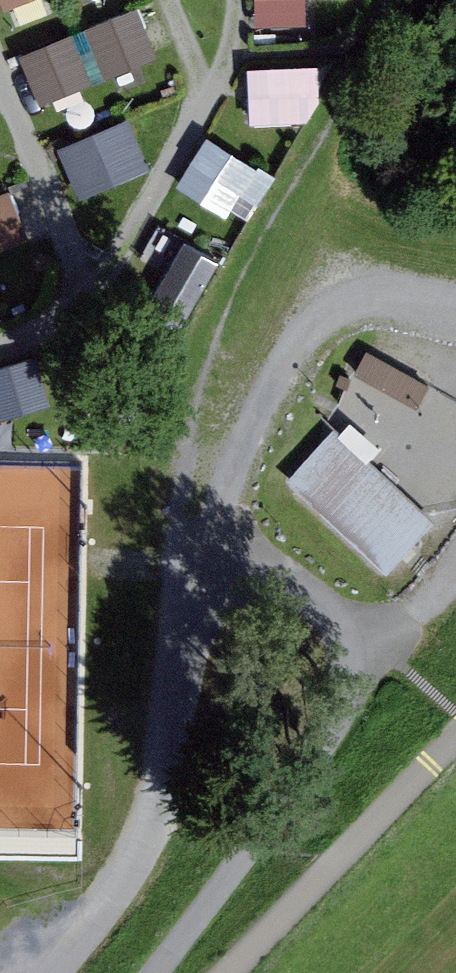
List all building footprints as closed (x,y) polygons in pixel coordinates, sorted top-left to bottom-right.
[(88,18),(108,76),(161,57),(141,0),(138,0),(88,18)] [(308,20),(308,0),(256,0),(255,19),(308,20)] [(77,29),(22,45),(38,99),(92,84),(77,29)] [(251,63),(251,121),(322,121),(322,62),(251,63)] [(67,136),(81,187),(143,170),(130,119),(67,136)] [(179,181),(246,223),(276,174),(209,133),(179,181)] [(30,239),(18,184),(0,188),(0,245),(30,239)] [(192,297),(216,246),(161,221),(137,272),(192,297)] [(367,347),(356,377),(424,401),(435,371),(367,347)] [(338,426),(284,487),(380,572),(435,510),(338,426)]
